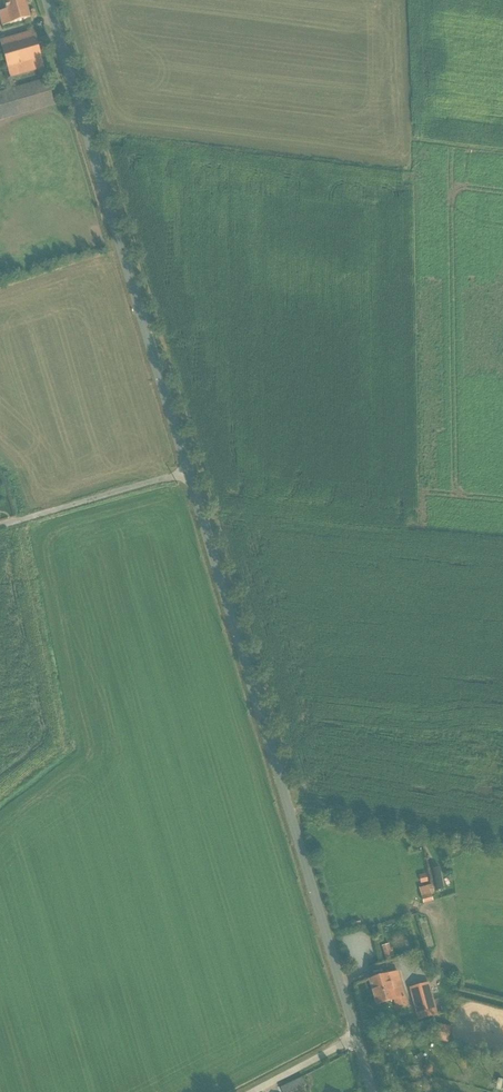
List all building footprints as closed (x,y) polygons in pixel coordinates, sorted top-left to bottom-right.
[(30,19),(25,0),(3,0),(6,10),(0,12),(0,22),(1,27),(30,19)] [(10,77),(44,68),(34,32),(0,41),(0,43),(10,77)] [(55,105),(48,80),(0,93),(0,121),(55,105)] [(436,892),(443,890),(439,868),(432,870),(436,892)] [(418,889),(423,904),(432,901),(431,895),(435,893),(432,885),(418,889)] [(381,947),(385,960),(394,957),(392,951),(390,952),(388,944),(381,947)] [(396,1010),(408,1007),(398,972),(369,980),(376,1005),(392,1001),(396,1010)] [(429,983),(409,988),(418,1021),(438,1016),(429,983)] [(437,1042),(448,1044),(451,1027),(440,1025),(437,1042)] [(282,1091),(301,1091),(307,1089),(302,1078),(280,1088),(282,1091)]
